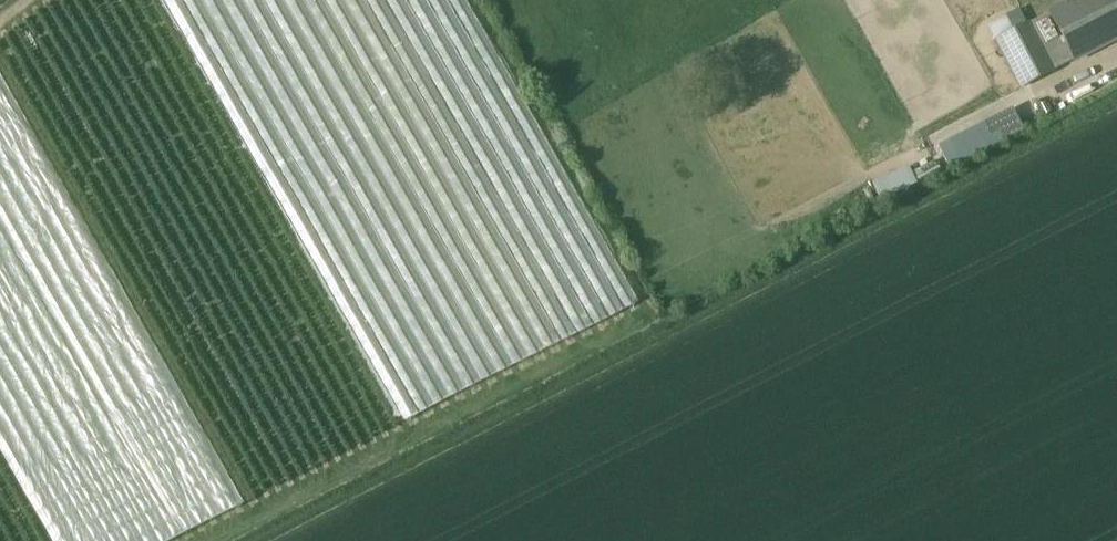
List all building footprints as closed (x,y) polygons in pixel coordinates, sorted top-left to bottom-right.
[(1072,62),(1074,64),(1116,42),(1116,0),(1069,0),(1046,12),(1047,14),(1029,24),(1029,23),(1000,38),(1025,87),(1054,72),(1072,62)] [(944,168),(1020,132),(1008,107),(932,144),(944,168)] [(917,184),(910,169),(873,187),(880,202),(917,184)]
